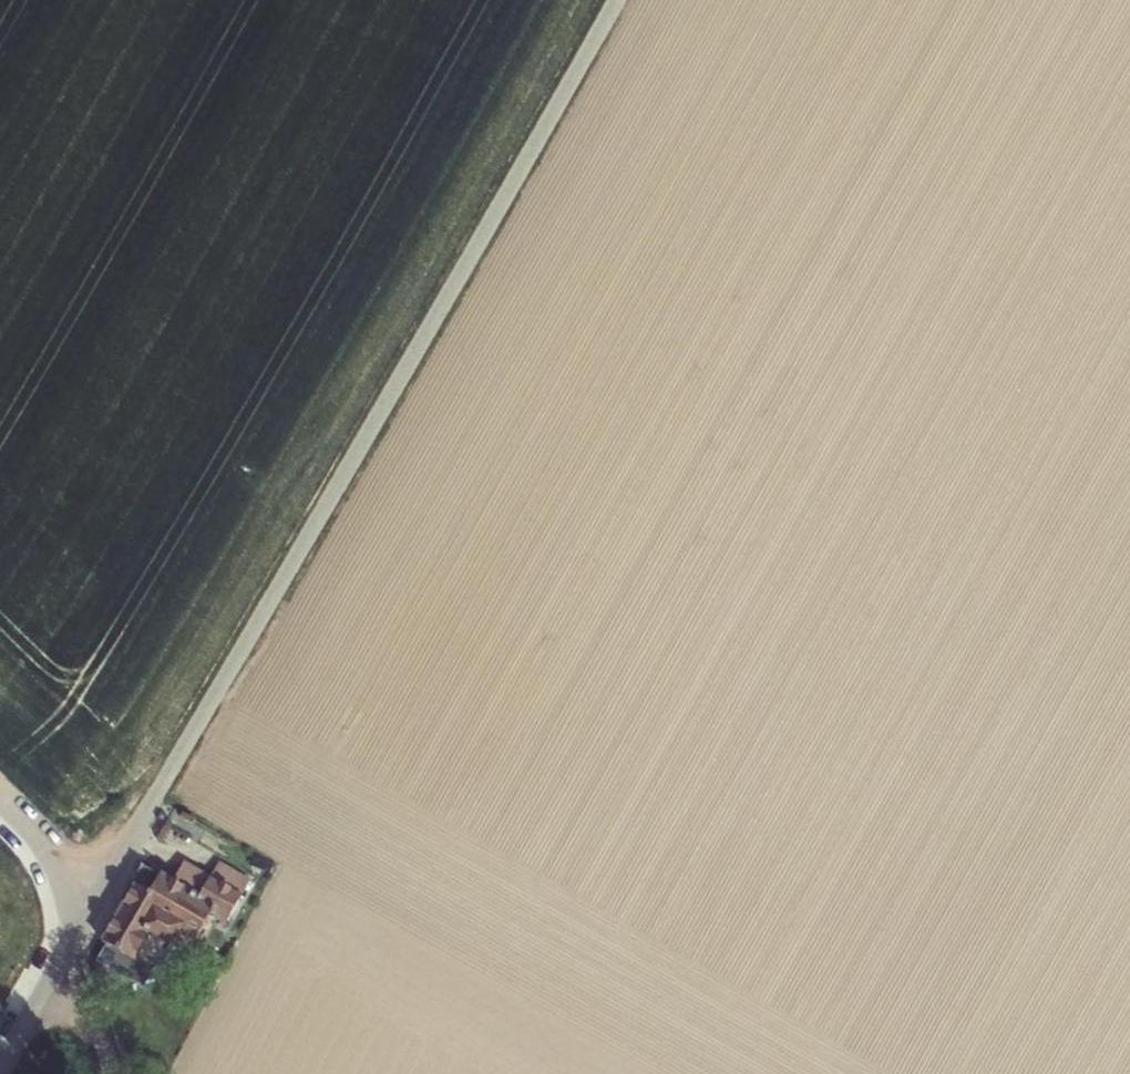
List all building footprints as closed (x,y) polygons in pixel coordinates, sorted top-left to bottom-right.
[(182,865),(170,884),(140,866),(118,904),(123,907),(101,943),(104,945),(94,962),(141,990),(167,948),(176,954),(185,940),(193,944),(209,918),(224,927),(240,900),(209,881),(209,882),(182,865)] [(219,865),(209,881),(240,900),(250,883),(219,865)]
